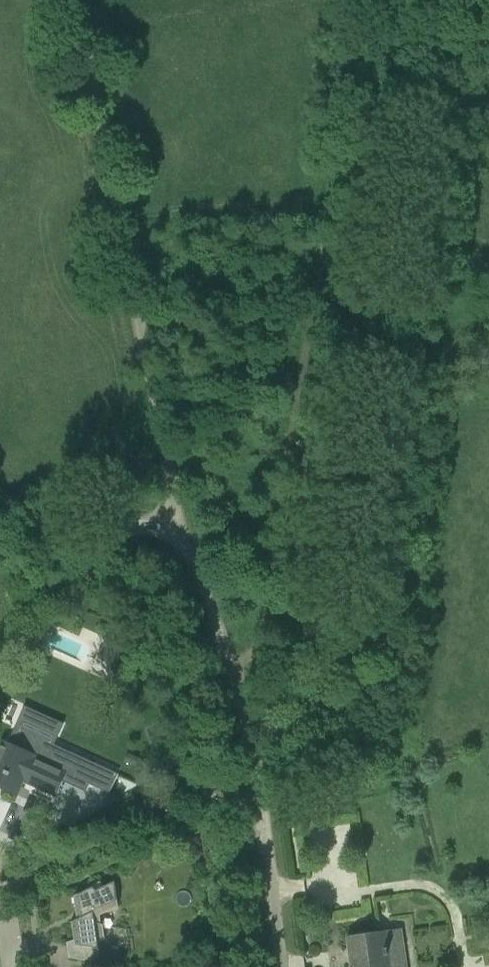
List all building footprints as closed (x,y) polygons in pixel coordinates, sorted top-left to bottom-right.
[(106,639),(98,658),(111,664),(119,645),(106,639)] [(16,795),(23,780),(32,785),(56,795),(66,773),(109,793),(118,774),(49,742),(50,740),(22,727),(14,746),(4,741),(0,749),(0,788),(16,795)] [(128,754),(125,762),(134,766),(138,758),(128,754)] [(70,959),(89,962),(101,964),(97,943),(105,942),(102,924),(101,924),(100,915),(118,907),(114,881),(96,890),(92,887),(73,897),(77,920),(71,924),(74,942),(67,945),(70,959)] [(347,937),(351,966),(406,966),(400,929),(347,937)]
